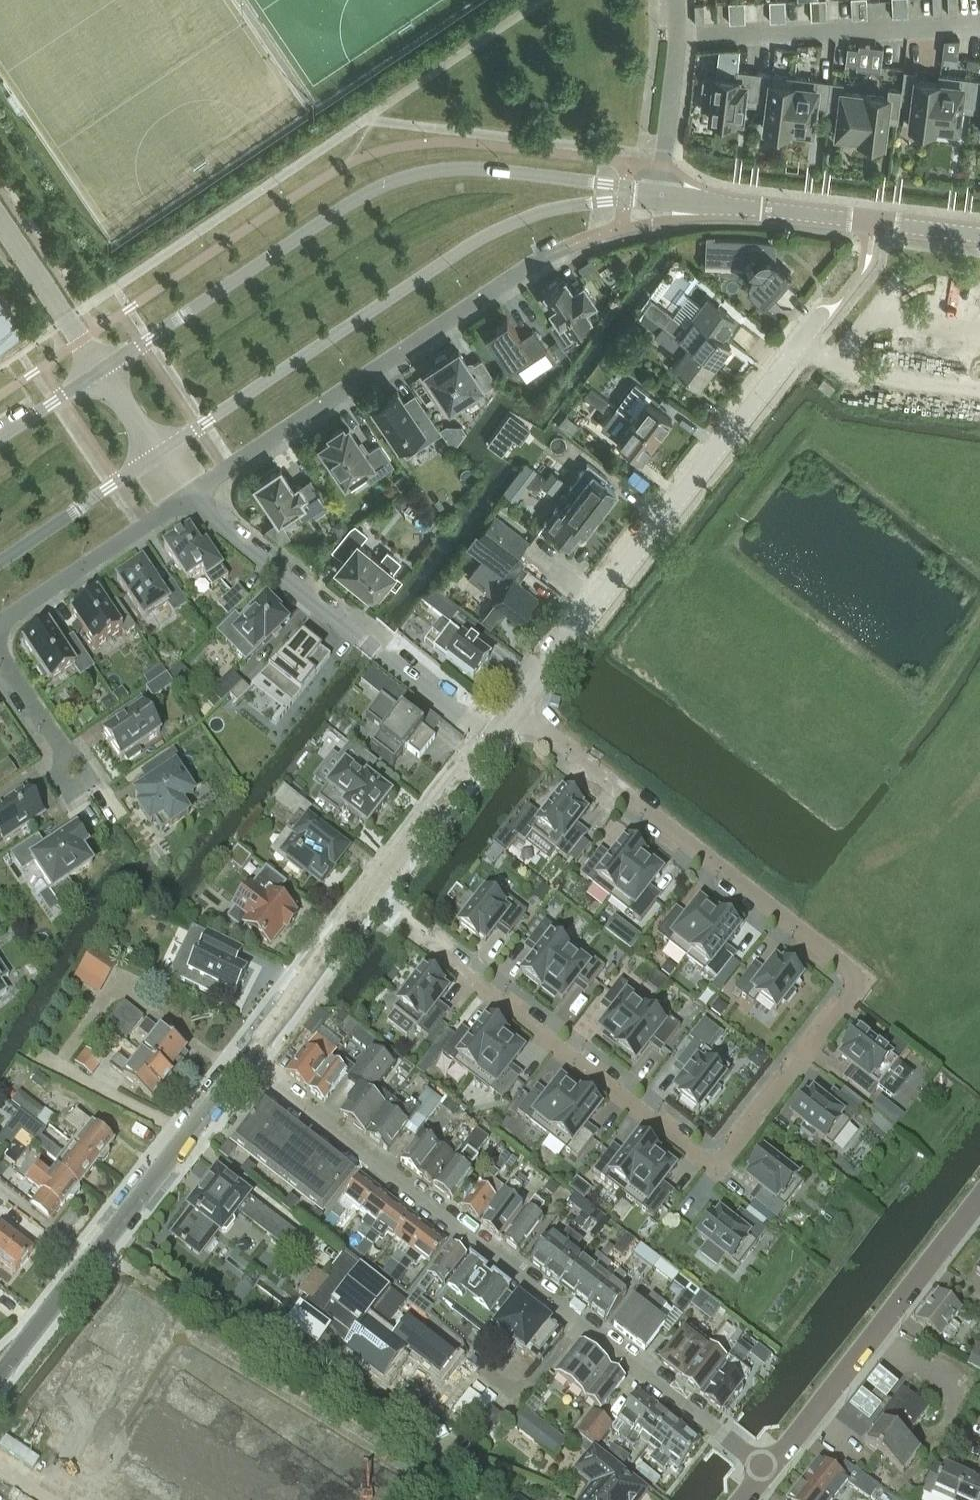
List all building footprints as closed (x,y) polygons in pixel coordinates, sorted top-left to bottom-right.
[(771,20),(779,20),(778,0),(770,0),(771,20)] [(779,20),(787,20),(786,0),(779,0),(778,0),(779,20)] [(819,0),(811,0),(812,19),(820,19),(819,0)] [(828,18),(827,0),(819,0),(820,19),(828,18)] [(860,17),(860,0),(852,0),(852,17),(860,17)] [(868,17),(868,0),(860,0),(860,17),(868,17)] [(901,0),(893,0),(893,16),(901,15),(901,0)] [(909,15),(909,0),(901,0),(901,15),(909,15)] [(943,14),(943,0),(934,0),(934,14),(943,14)] [(958,13),(957,0),(949,0),(949,14),(958,13)] [(745,1),(737,2),(738,22),(746,21),(745,1)] [(730,22),(738,22),(737,2),(729,2),(730,22)] [(696,23),(697,23),(705,23),(705,3),(696,3),(696,23)] [(846,62),(858,63),(860,47),(848,46),(846,62)] [(902,96),(904,77),(893,75),(894,67),(881,65),(878,85),(867,84),(860,139),(884,142),(887,114),(899,116),(902,96)] [(756,98),(760,70),(738,67),(736,78),(715,76),(713,97),(709,97),(709,100),(712,101),(710,117),(734,120),(734,117),(742,118),(744,97),(756,98)] [(789,130),(796,75),(760,70),(756,98),(768,100),(765,127),(789,130)] [(934,128),(941,73),(916,70),(915,78),(904,77),(902,96),(914,97),(910,125),(934,128)] [(973,105),(977,77),(941,73),(934,128),(935,128),(951,130),(952,126),(958,127),(961,103),(973,105)] [(828,107),(830,89),(819,87),(820,78),(796,75),(789,130),(790,130),(806,132),(806,128),(813,129),(816,106),(828,107)] [(860,139),(867,84),(865,83),(864,92),(841,89),(841,90),(830,89),(828,107),(840,108),(837,132),(843,133),(843,137),(859,139),(860,139)] [(769,239),(763,238),(753,237),(743,236),(736,236),(726,236),(700,237),(699,238),(700,239),(701,238),(712,238),(711,260),(753,261),(752,267),(752,268),(751,269),(750,270),(750,271),(749,273),(749,274),(748,276),(748,277),(748,278),(749,280),(749,281),(750,284),(752,287),(753,288),(766,299),(792,270),(777,257),(775,255),(774,255),(772,254),(772,240),(769,239)] [(591,258),(579,266),(584,274),(597,266),(591,258)] [(561,281),(559,278),(549,285),(551,288),(546,291),(557,308),(554,310),(559,317),(549,323),(565,347),(579,338),(575,331),(593,319),(585,307),(596,300),(584,282),(574,290),(566,278),(561,281)] [(25,328),(0,291),(0,345),(25,328)] [(644,308),(648,311),(690,344),(715,364),(731,343),(721,336),(735,318),(709,298),(687,326),(652,299),(644,308)] [(648,311),(641,321),(682,353),(674,364),(700,384),(715,364),(690,344),(648,311)] [(508,316),(485,331),(508,367),(514,363),(518,369),(548,350),(534,329),(522,337),(508,316)] [(438,363),(426,371),(433,381),(431,382),(430,384),(440,398),(442,399),(444,397),(450,407),(459,402),(460,404),(462,404),(476,395),(477,393),(475,391),(483,386),(484,388),(497,380),(483,359),(471,366),(460,349),(448,357),(447,355),(444,354),(437,359),(437,361),(438,363)] [(824,376),(819,383),(830,392),(836,385),(824,376)] [(593,388),(658,437),(673,418),(648,399),(637,413),(633,410),(635,407),(599,380),(593,388)] [(658,437),(593,388),(586,397),(622,424),(625,420),(629,424),(618,438),(643,457),(658,437)] [(413,413),(398,389),(374,405),(381,416),(379,417),(389,432),(391,430),(408,455),(442,432),(424,405),(413,413)] [(512,414),(502,429),(521,442),(531,427),(512,414)] [(567,415),(557,429),(571,439),(581,425),(567,415)] [(338,475),(341,473),(347,481),(364,470),(371,480),(394,464),(380,444),(369,451),(360,439),(359,440),(349,427),(346,429),(344,426),(331,434),(333,437),(322,445),(333,461),(330,463),(338,475)] [(546,477),(552,470),(565,480),(572,471),(549,454),(537,470),(546,477)] [(579,491),(603,509),(618,490),(594,472),(596,469),(589,463),(572,485),(579,491)] [(256,485),(276,515),(280,520),(293,512),(300,522),(328,503),(312,478),(301,485),(300,483),(294,487),(281,468),(256,485)] [(534,493),(548,503),(565,480),(552,470),(546,477),(534,493)] [(404,475),(394,480),(399,489),(409,483),(404,475)] [(411,488),(395,497),(401,507),(417,497),(411,488)] [(603,509),(579,491),(564,511),(558,506),(545,524),(571,544),(583,527),(587,530),(603,509)] [(510,565),(530,540),(496,514),(476,540),(486,547),(480,555),(494,563),(499,557),(510,565)] [(344,517),(333,524),(340,535),(352,527),(344,517)] [(337,567),(349,576),(374,597),(395,572),(393,570),(401,561),(388,551),(381,560),(360,543),(367,533),(356,524),(352,527),(334,549),(345,558),(337,567)] [(165,543),(166,545),(163,547),(186,581),(201,571),(211,587),(227,576),(204,543),(203,544),(203,545),(199,548),(188,531),(178,537),(176,535),(165,543)] [(482,561),(471,576),(479,583),(499,597),(496,601),(519,619),(537,595),(514,578),(511,582),(491,567),(482,561)] [(141,562),(116,579),(143,619),(166,603),(173,613),(186,604),(171,582),(159,590),(157,587),(158,586),(152,577),(151,578),(141,562)] [(227,618),(248,599),(237,587),(216,606),(227,618)] [(429,591),(420,603),(447,623),(456,611),(429,591)] [(106,606),(96,592),(69,611),(94,648),(121,630),(124,634),(135,627),(115,599),(106,606)] [(277,611),(263,600),(251,613),(248,609),(226,631),(240,645),(234,651),(245,662),(246,661),(245,660),(263,641),(265,642),(289,618),(280,609),(277,611)] [(486,613),(477,626),(489,635),(499,623),(486,613)] [(47,625),(22,641),(39,667),(36,669),(44,681),(47,679),(49,682),(73,666),(79,676),(92,667),(72,636),(62,643),(57,636),(56,638),(47,625)] [(434,649),(446,659),(472,679),(488,658),(450,629),(434,649)] [(316,646),(309,655),(294,644),(295,643),(294,642),(247,689),(241,683),(228,696),(234,701),(231,705),(232,706),(260,678),(292,703),(329,656),(316,646)] [(165,674),(145,689),(152,700),(173,685),(165,674)] [(121,688),(112,694),(118,705),(128,698),(121,688)] [(109,696),(100,703),(107,713),(116,706),(109,696)] [(418,758),(434,738),(380,697),(365,717),(384,731),(370,750),(392,767),(406,749),(418,758)] [(102,733),(120,759),(123,757),(127,762),(140,753),(137,748),(159,732),(141,707),(124,719),(123,718),(114,725),(102,733)] [(343,765),(316,799),(337,815),(342,808),(366,827),(390,795),(362,773),(371,761),(349,744),(342,752),(336,760),(343,765)] [(137,805),(150,824),(151,823),(150,822),(162,814),(169,825),(188,813),(187,812),(186,812),(179,802),(192,794),(174,768),(180,764),(172,752),(151,766),(158,777),(134,793),(142,804),(139,806),(138,804),(137,805)] [(0,764),(0,784),(16,773),(7,759),(0,764)] [(42,814),(24,788),(0,804),(0,836),(3,840),(42,814)] [(282,788),(272,801),(291,816),(301,802),(282,788)] [(580,806),(561,792),(551,804),(548,802),(540,813),(543,815),(541,817),(530,832),(531,832),(566,860),(583,838),(572,829),(585,813),(578,808),(580,806)] [(541,817),(526,806),(508,829),(517,836),(517,837),(523,842),(531,832),(530,832),(541,817)] [(287,863),(301,873),(304,869),(320,882),(345,851),(297,814),(285,830),(295,837),(283,853),(290,859),(287,863)] [(517,837),(517,836),(508,829),(506,827),(492,845),(504,854),(517,837)] [(84,847),(86,846),(75,829),(44,850),(36,838),(12,855),(21,869),(32,862),(51,890),(47,892),(57,906),(76,894),(67,881),(91,865),(89,862),(93,859),(84,847)] [(609,898),(643,855),(624,840),(607,862),(596,854),(579,875),(609,898)] [(226,861),(240,871),(250,858),(236,848),(226,861)] [(643,855),(609,898),(639,922),(656,900),(645,892),(659,873),(654,869),(656,866),(643,855)] [(235,907),(226,919),(241,930),(245,926),(269,944),(283,927),(286,929),(294,918),(291,916),(293,913),(283,905),(287,900),(278,893),(284,884),(265,868),(250,887),(248,886),(233,906),(235,907)] [(525,911),(489,884),(476,901),(473,898),(465,909),(468,911),(458,924),(477,938),(478,937),(484,941),(497,925),(508,934),(525,911)] [(544,901),(551,892),(541,885),(534,894),(544,901)] [(685,957),(718,914),(705,903),(702,906),(697,902),(683,921),(671,913),(655,934),(685,957)] [(718,914),(685,957),(715,981),(731,959),(720,951),(737,929),(718,914)] [(539,987),(573,944),(543,921),(527,942),(538,951),(521,973),(539,987)] [(628,934),(621,943),(629,950),(637,940),(628,934)] [(185,949),(171,978),(217,1000),(222,988),(234,995),(245,971),(233,966),(239,951),(206,936),(196,955),(185,949)] [(573,944),(539,987),(541,988),(554,998),(556,995),(561,999),(576,980),(587,989),(603,968),(573,944)] [(790,990),(800,978),(781,963),(780,965),(774,960),(761,976),(750,968),(733,990),(752,1005),(758,997),(775,1010),(782,1001),(785,1003),(793,993),(790,990)] [(664,966),(660,970),(668,976),(674,969),(670,965),(664,966)] [(441,984),(422,970),(412,983),(409,980),(401,991),(404,993),(391,1010),(427,1038),(444,1016),(433,1007),(446,991),(440,986),(441,984)] [(616,1047),(649,1003),(619,980),(603,1001),(614,1010),(599,1029),(604,1033),(602,1036),(615,1046),(616,1047)] [(722,1005),(717,1001),(710,1009),(719,1016),(723,1011),(722,1005)] [(105,1024),(125,1040),(142,1019),(122,1002),(105,1024)] [(649,1003),(616,1047),(635,1061),(652,1040),(663,1048),(679,1027),(649,1003)] [(334,1018),(334,1020),(334,1021),(338,1027),(340,1030),(341,1032),(343,1033),(346,1035),(349,1037),(350,1038),(350,1039),(352,1041),(353,1041),(354,1042),(355,1042),(355,1043),(357,1044),(359,1045),(359,1046),(360,1046),(361,1047),(362,1047),(363,1048),(365,1050),(366,1050),(367,1050),(368,1050),(369,1050),(369,1049),(369,1048),(370,1046),(374,1041),(373,1040),(372,1039),(371,1038),(370,1038),(370,1037),(369,1037),(369,1036),(368,1036),(368,1035),(367,1035),(366,1034),(365,1033),(364,1033),(364,1032),(363,1032),(361,1030),(360,1030),(360,1029),(358,1028),(357,1028),(357,1027),(356,1027),(355,1025),(354,1024),(353,1024),(350,1021),(349,1020),(349,1019),(348,1019),(348,1018),(346,1016),(345,1015),(344,1015),(341,1012),(340,1012),(339,1012),(338,1013),(338,1014),(336,1016),(335,1017),(334,1018)] [(470,1077),(504,1033),(485,1019),(468,1041),(457,1032),(440,1053),(470,1077)] [(141,1053),(167,1074),(185,1051),(146,1020),(138,1030),(151,1041),(141,1053)] [(729,1070),(712,1057),(714,1055),(709,1051),(722,1035),(702,1020),(685,1043),(689,1046),(676,1064),(687,1073),(674,1089),(680,1094),(679,1096),(697,1110),(707,1097),(710,1099),(718,1089),(715,1087),(729,1070)] [(844,1051),(839,1057),(855,1070),(847,1081),(869,1098),(877,1087),(892,1099),(911,1074),(897,1062),(906,1050),(889,1036),(881,1046),(872,1038),(869,1041),(857,1031),(842,1050),(844,1051)] [(504,1033),(470,1077),(501,1100),(517,1079),(506,1070),(521,1051),(515,1047),(518,1044),(505,1034),(504,1033)] [(286,1073),(307,1090),(326,1066),(325,1065),(334,1054),(313,1038),(304,1049),(286,1073)] [(85,1048),(74,1062),(91,1075),(102,1061),(85,1048)] [(339,1114),(364,1134),(384,1108),(385,1107),(371,1095),(393,1066),(370,1048),(369,1049),(369,1050),(347,1078),(359,1088),(339,1114)] [(750,1058),(750,1063),(757,1068),(764,1059),(755,1051),(750,1058)] [(167,1074),(141,1053),(129,1068),(116,1058),(109,1066),(152,1100),(170,1077),(167,1074)] [(336,1067),(329,1061),(326,1066),(307,1090),(323,1102),(345,1074),(344,1073),(350,1065),(342,1059),(336,1067)] [(37,1072),(30,1081),(41,1089),(47,1080),(37,1072)] [(546,1135),(580,1092),(579,1092),(566,1082),(564,1085),(559,1081),(544,1099),(533,1091),(516,1112),(546,1135)] [(580,1092),(546,1135),(576,1159),(593,1137),(582,1129),(599,1107),(580,1092)] [(805,1097),(791,1115),(804,1125),(801,1128),(812,1136),(814,1133),(831,1147),(859,1111),(837,1094),(828,1105),(812,1092),(807,1098),(805,1097)] [(427,1117),(440,1101),(430,1094),(418,1110),(427,1117)] [(447,1097),(441,1105),(451,1113),(457,1105),(447,1097)] [(264,1102),(234,1141),(322,1208),(351,1170),(264,1102)] [(397,1118),(384,1108),(364,1134),(387,1151),(407,1126),(406,1125),(418,1110),(409,1103),(397,1118)] [(33,1122),(44,1130),(54,1118),(44,1110),(42,1111),(33,1122)] [(72,1141),(99,1162),(102,1162),(108,1155),(108,1150),(114,1141),(76,1111),(65,1124),(78,1134),(72,1141)] [(399,1161),(418,1175),(438,1150),(423,1138),(428,1131),(424,1128),(399,1161)] [(477,1158),(474,1156),(486,1139),(474,1129),(460,1148),(451,1159),(431,1185),(452,1202),(472,1175),(467,1172),(477,1158)] [(622,1195),(656,1151),(637,1136),(620,1158),(609,1150),(592,1171),(622,1195)] [(99,1162),(72,1141),(61,1155),(52,1147),(45,1155),(56,1164),(81,1183),(97,1163),(99,1162)] [(226,1142),(218,1153),(226,1159),(235,1149),(226,1142)] [(418,1175),(431,1185),(451,1159),(460,1148),(453,1143),(444,1154),(438,1150),(418,1175)] [(656,1151),(622,1195),(653,1218),(669,1196),(658,1188),(672,1169),(667,1165),(669,1162),(656,1152),(657,1152),(656,1151)] [(776,1161),(763,1151),(748,1170),(750,1172),(745,1178),(762,1190),(753,1201),(775,1219),(803,1183),(786,1169),(788,1167),(778,1159),(776,1161)] [(485,1191),(499,1174),(504,1167),(509,1171),(516,1162),(503,1153),(460,1208),(477,1221),(495,1198),(485,1191)] [(255,1169),(247,1162),(239,1173),(247,1180),(255,1169)] [(78,1187),(81,1183),(56,1164),(56,1168),(50,1176),(38,1166),(32,1174),(67,1201),(68,1200),(73,1199),(79,1192),(78,1187)] [(521,1189),(519,1188),(530,1174),(523,1169),(480,1224),(498,1237),(520,1208),(512,1201),(521,1189)] [(188,1208),(190,1210),(171,1235),(200,1256),(218,1232),(220,1233),(221,1232),(225,1232),(233,1223),(231,1218),(236,1211),(287,1251),(298,1237),(248,1198),(216,1173),(188,1208)] [(61,1208),(67,1201),(32,1174),(26,1181),(40,1192),(30,1204),(49,1219),(59,1207),(61,1208)] [(353,1207),(360,1212),(377,1189),(359,1176),(337,1205),(337,1206),(322,1226),(330,1232),(345,1212),(347,1214),(353,1207)] [(394,1202),(377,1189),(360,1212),(366,1217),(361,1224),(363,1225),(356,1234),(357,1235),(350,1244),(357,1249),(394,1202)] [(297,1202),(292,1198),(289,1196),(281,1206),(289,1213),(297,1202)] [(534,1200),(502,1241),(518,1253),(542,1223),(535,1218),(543,1208),(534,1200)] [(410,1215),(394,1202),(357,1249),(355,1252),(363,1258),(379,1238),(382,1240),(387,1233),(393,1238),(410,1215)] [(320,1216),(312,1210),(304,1221),(312,1227),(320,1216)] [(582,1211),(572,1224),(579,1230),(589,1217),(582,1211)] [(590,1216),(589,1217),(591,1218),(594,1221),(596,1223),(596,1224),(596,1225),(596,1226),(595,1226),(595,1227),(594,1228),(593,1229),(592,1230),(590,1234),(590,1235),(591,1235),(592,1236),(594,1238),(596,1238),(597,1236),(599,1234),(599,1233),(601,1230),(602,1229),(603,1229),(603,1227),(604,1226),(605,1224),(606,1223),(607,1222),(608,1221),(608,1220),(607,1220),(607,1219),(605,1217),(603,1216),(601,1215),(600,1215),(600,1214),(599,1214),(598,1213),(597,1213),(595,1211),(593,1211),(592,1213),(592,1214),(591,1214),(590,1216)] [(712,1217),(697,1236),(707,1244),(699,1254),(715,1266),(723,1256),(737,1267),(765,1232),(743,1214),(735,1225),(718,1213),(713,1219),(712,1217)] [(427,1228),(410,1215),(393,1238),(400,1243),(395,1250),(398,1252),(382,1273),(388,1278),(427,1228)] [(14,1274),(32,1250),(0,1225),(0,1263),(14,1274)] [(445,1241),(427,1228),(388,1278),(398,1285),(414,1264),(416,1266),(422,1260),(427,1264),(445,1241)] [(529,1262),(544,1273),(573,1236),(566,1231),(557,1243),(549,1236),(529,1262)] [(544,1273),(559,1285),(579,1259),(572,1253),(581,1242),(573,1236),(544,1273)] [(574,1297),(589,1308),(609,1282),(602,1277),(611,1265),(610,1264),(618,1254),(615,1252),(621,1245),(617,1242),(611,1249),(574,1297)] [(450,1245),(424,1278),(415,1290),(422,1295),(434,1279),(442,1285),(464,1257),(450,1245)] [(658,1259),(639,1245),(635,1251),(653,1265),(658,1259)] [(559,1285),(574,1297),(611,1249),(607,1246),(599,1256),(597,1254),(588,1266),(579,1259),(559,1285)] [(344,1251),(324,1278),(313,1270),(296,1292),(307,1300),(304,1304),(301,1302),(286,1321),(312,1340),(302,1355),(326,1373),(391,1287),(344,1251)] [(514,1295),(500,1284),(469,1260),(439,1298),(452,1308),(448,1312),(482,1338),(514,1295)] [(671,1283),(677,1275),(660,1262),(654,1270),(671,1283)] [(610,1283),(609,1282),(589,1308),(605,1321),(625,1295),(616,1288),(625,1276),(619,1271),(610,1283)] [(677,1275),(671,1283),(683,1293),(671,1309),(681,1316),(699,1292),(677,1275)] [(115,1302),(87,1338),(131,1365),(166,1308),(129,1286),(118,1304),(115,1302)] [(939,1339),(943,1334),(949,1339),(958,1328),(952,1323),(961,1311),(937,1292),(915,1321),(939,1339)] [(383,1389),(408,1357),(439,1380),(455,1360),(406,1322),(392,1341),(388,1337),(384,1334),(406,1305),(390,1293),(342,1356),(383,1389)] [(613,1327),(627,1338),(658,1299),(652,1294),(642,1307),(633,1301),(613,1327)] [(561,1332),(514,1295),(482,1338),(494,1348),(497,1345),(508,1354),(515,1344),(525,1352),(526,1351),(539,1361),(561,1332)] [(666,1305),(658,1299),(627,1338),(643,1351),(663,1325),(656,1319),(666,1305)] [(660,1364),(679,1378),(699,1393),(725,1359),(687,1329),(660,1364)] [(750,1372),(741,1365),(751,1352),(739,1342),(729,1355),(734,1359),(726,1369),(724,1368),(702,1396),(721,1410),(732,1396),(737,1396),(742,1389),(742,1385),(743,1382),(750,1372)] [(623,1379),(578,1344),(555,1374),(600,1409),(623,1379)] [(973,1350),(966,1363),(979,1370),(979,1354),(973,1350)] [(65,1366),(48,1388),(79,1407),(86,1396),(91,1399),(98,1388),(105,1393),(118,1371),(87,1352),(75,1372),(65,1366)] [(173,1368),(155,1398),(176,1411),(185,1396),(205,1408),(201,1415),(216,1424),(212,1432),(230,1403),(241,1384),(212,1366),(210,1371),(201,1366),(193,1380),(173,1368)] [(875,1374),(863,1390),(882,1405),(894,1389),(875,1374)] [(230,1403),(212,1432),(232,1445),(241,1430),(262,1442),(257,1449),(272,1458),(268,1466),(297,1418),(269,1400),(266,1405),(257,1400),(249,1413),(231,1403),(242,1384),(241,1384),(230,1403)] [(473,1425),(488,1406),(468,1389),(452,1408),(473,1425)] [(880,1424),(881,1423),(904,1441),(928,1411),(900,1390),(876,1421),(880,1424)] [(626,1443),(654,1406),(649,1402),(641,1396),(638,1394),(610,1431),(626,1443)] [(858,1397),(846,1412),(865,1427),(877,1411),(858,1397)] [(0,1450),(0,1452),(44,1478),(78,1421),(41,1398),(30,1417),(27,1415),(0,1450)] [(654,1406),(626,1443),(633,1448),(639,1439),(647,1446),(670,1418),(668,1416),(660,1410),(654,1406)] [(511,1424),(542,1448),(553,1456),(566,1439),(524,1407),(511,1424)] [(595,1446),(611,1426),(594,1412),(578,1433),(595,1446)] [(297,1418),(268,1466),(289,1478),(298,1463),(318,1476),(313,1483),(328,1492),(324,1499),(354,1451),(325,1434),(322,1439),(313,1434),(305,1447),(287,1436),(298,1418),(297,1418)] [(656,1466),(684,1429),(680,1425),(672,1419),(670,1418),(647,1446),(656,1452),(649,1461),(656,1466)] [(918,1452),(904,1441),(881,1423),(880,1424),(864,1445),(901,1474),(918,1452)] [(684,1429),(656,1466),(663,1472),(670,1463),(678,1469),(699,1441),(697,1440),(698,1439),(690,1433),(690,1434),(684,1429)] [(324,1499),(325,1499),(352,1499),(354,1497),(358,1499),(402,1499),(410,1486),(381,1468),(378,1473),(369,1468),(361,1481),(343,1470),(354,1452),(354,1451),(324,1499)] [(628,1458),(619,1451),(613,1459),(622,1466),(628,1458)] [(642,1493),(593,1454),(578,1474),(595,1487),(596,1486),(612,1499),(611,1499),(636,1499),(642,1493)] [(825,1499),(834,1499),(845,1485),(866,1499),(870,1499),(871,1498),(874,1499),(895,1499),(878,1488),(844,1463),(835,1473),(816,1459),(800,1480),(825,1499)] [(645,1480),(650,1473),(640,1465),(635,1472),(645,1480)] [(102,1487),(120,1498),(119,1499),(154,1499),(166,1479),(146,1467),(138,1481),(114,1466),(102,1487)] [(964,1477),(943,1467),(941,1471),(931,1466),(920,1491),(939,1499),(954,1499),(964,1477)] [(650,1473),(645,1480),(653,1487),(659,1480),(650,1473)] [(964,1477),(954,1499),(979,1499),(979,1484),(964,1477)] [(154,1499),(181,1499),(187,1491),(166,1479),(154,1499)] [(800,1480),(786,1499),(825,1499),(800,1480)] [(612,1499),(596,1486),(595,1487),(586,1499),(611,1499),(612,1499)] [(896,1499),(898,1499),(912,1499),(916,1494),(905,1487),(896,1499)]
